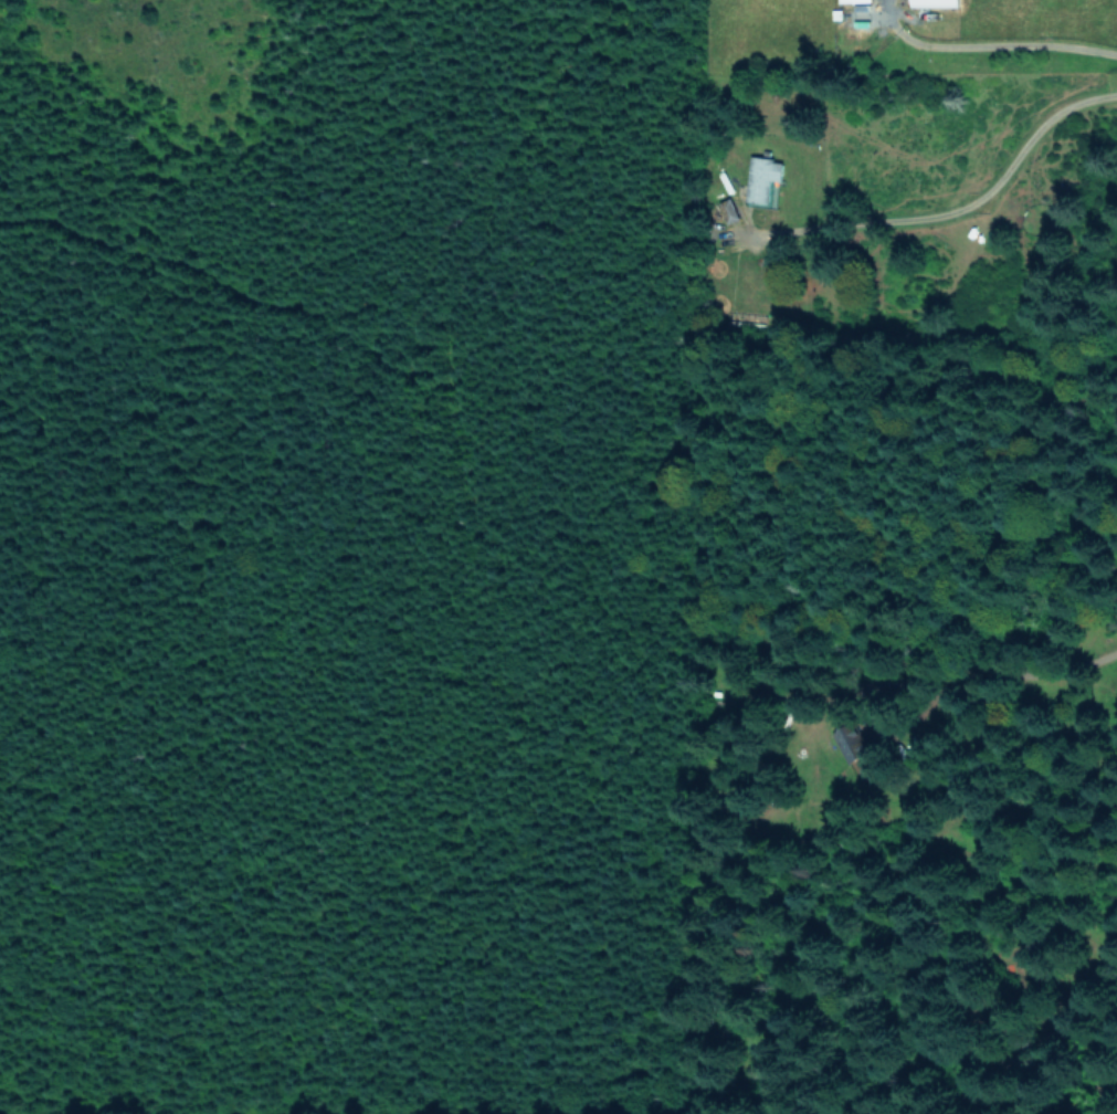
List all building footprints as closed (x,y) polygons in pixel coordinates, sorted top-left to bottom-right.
[(782,160),(749,156),(744,200),(767,202),(769,179),(780,180),(782,160)] [(832,734),(859,781),(878,770),(851,723),(832,734)]
